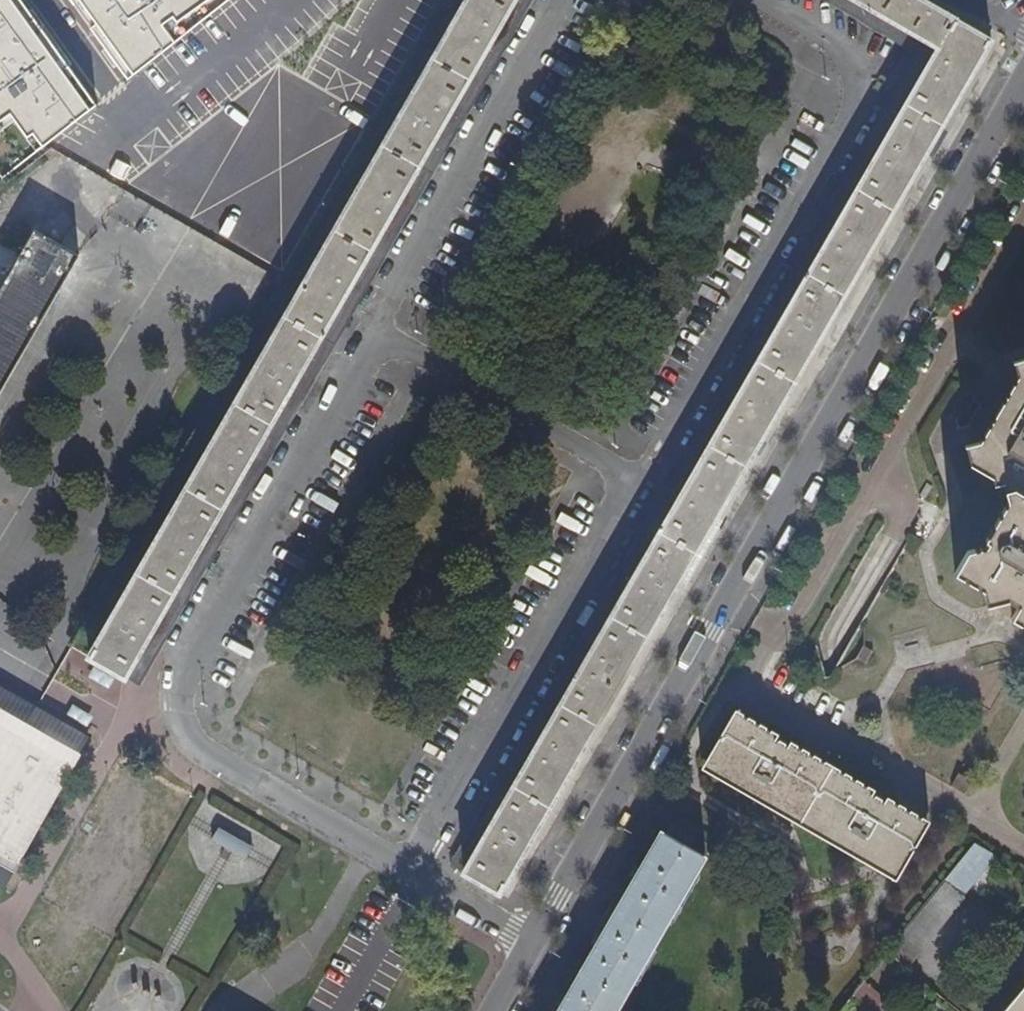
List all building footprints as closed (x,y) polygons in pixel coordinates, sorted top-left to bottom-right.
[(11,111),(36,152),(47,144),(97,109),(21,0),(0,0),(0,119),(11,111)] [(129,60),(212,0),(83,0),(129,60)] [(462,10),(90,656),(127,677),(517,0),(468,0),(462,10)] [(938,47),(465,871),(501,891),(992,40),(956,20),(956,19),(923,0),(856,0),(938,47)] [(80,255),(35,229),(0,292),(0,393),(80,255)] [(1012,362),(1018,376),(980,441),(965,446),(971,464),(994,477),(995,485),(1003,482),(1008,501),(986,540),(989,542),(987,545),(968,550),(956,573),(984,589),(988,604),(1008,599),(1019,606),(1012,618),(1023,625),(1023,358),(1012,362)] [(17,871),(87,748),(28,714),(0,698),(0,861),(17,871)] [(827,770),(732,714),(704,763),(895,876),(925,827),(871,796),(872,794),(827,769),(827,770)] [(704,855),(661,831),(558,1010),(615,1010),(704,855)] [(992,858),(974,847),(948,879),(965,891),(992,858)] [(967,898),(947,880),(888,950),(909,967),(967,898)] [(972,929),(950,956),(969,971),(991,945),(972,929)] [(884,995),(865,979),(853,993),(873,1009),(884,995)] [(1011,1010),(1023,1010),(1023,996),(1011,1010)]
